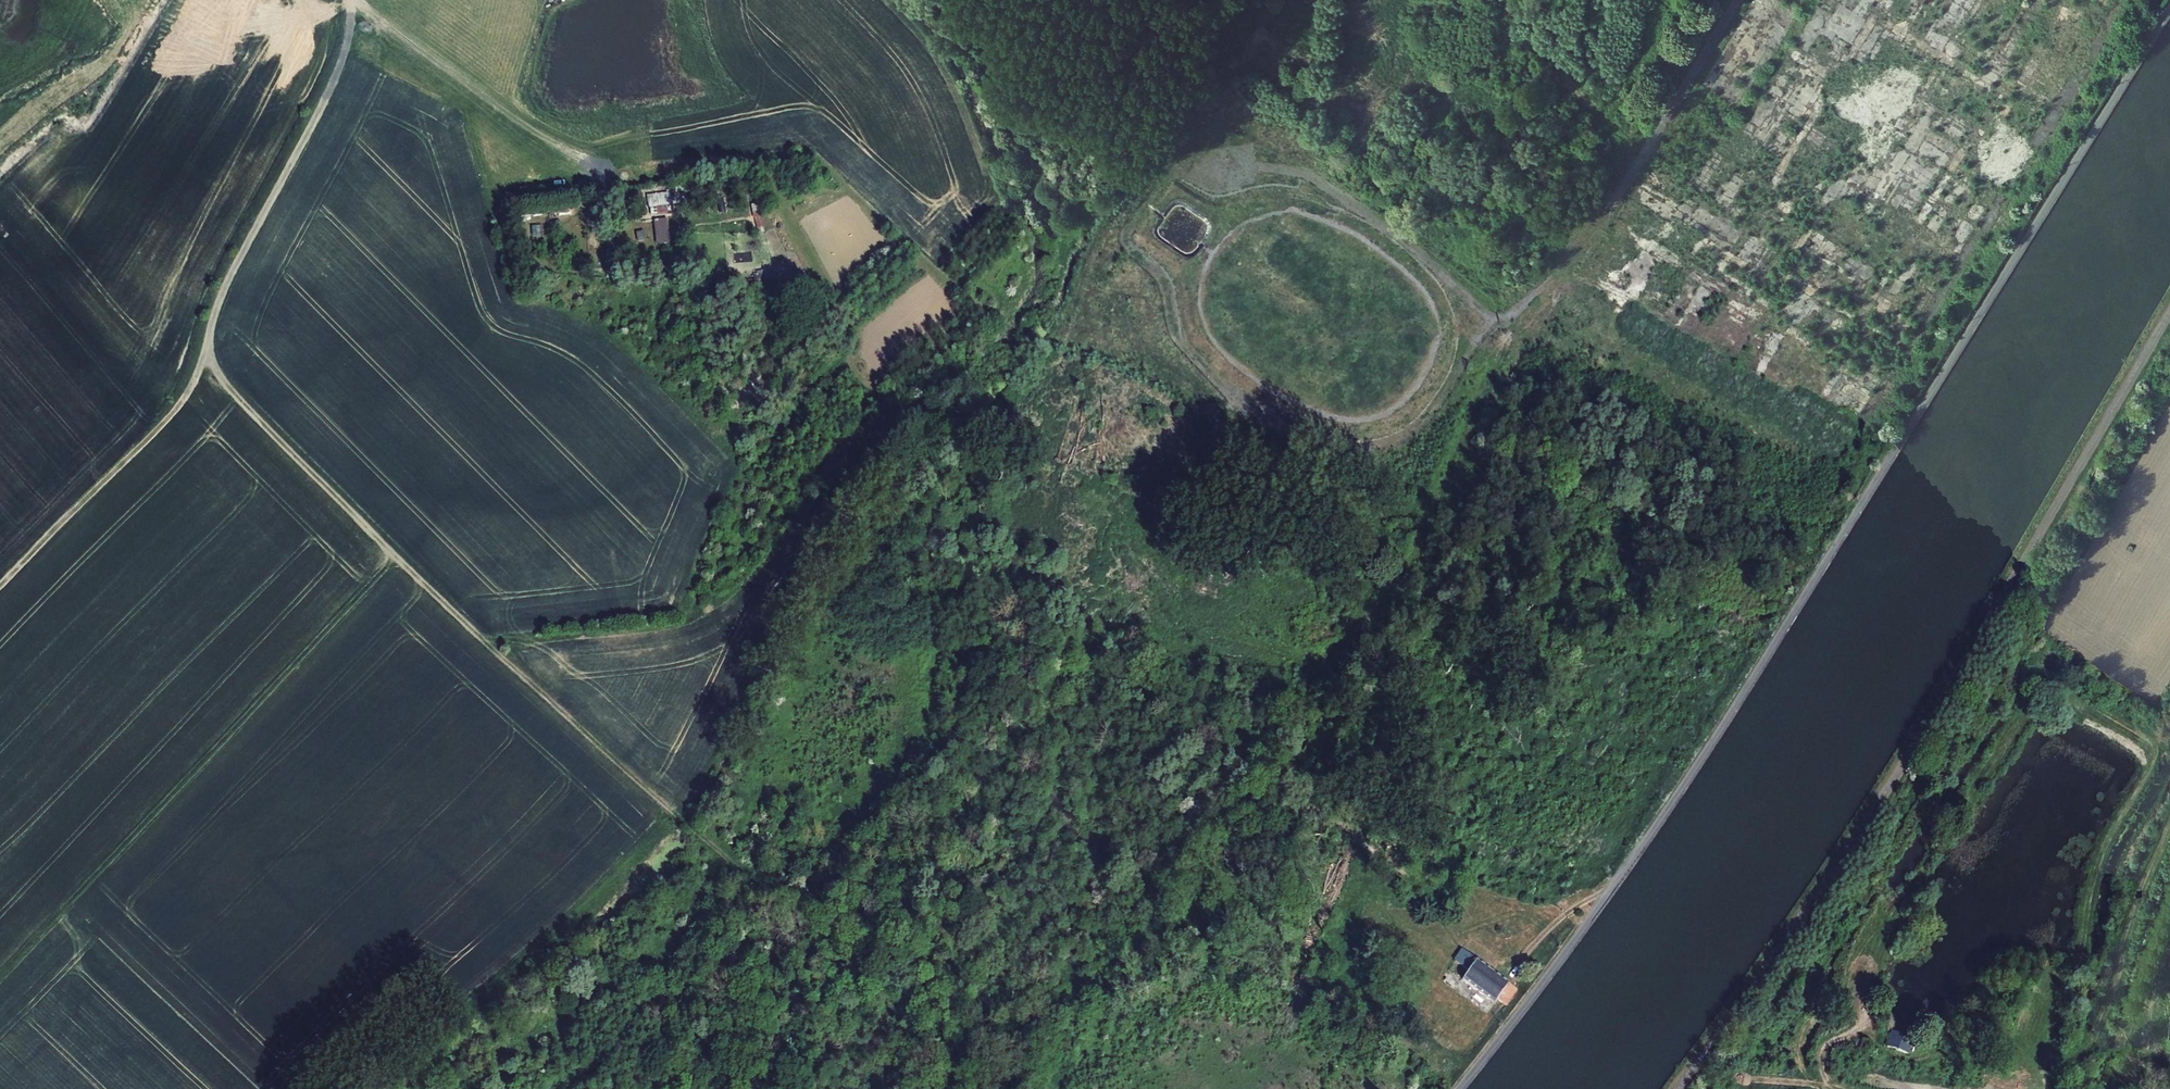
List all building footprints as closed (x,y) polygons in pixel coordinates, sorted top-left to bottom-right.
[(672,206),(679,206),(677,192),(646,196),(649,217),(673,214),(672,206)] [(655,246),(669,244),(667,220),(653,221),(655,246)] [(1466,969),(1474,956),(1461,948),(1453,961),(1466,969)] [(1509,984),(1478,961),(1469,972),(1483,982),(1476,992),(1494,1004),(1497,999),(1506,1006),(1518,990),(1509,984)] [(1908,1054),(1913,1039),(1892,1032),(1886,1046),(1908,1054)]
